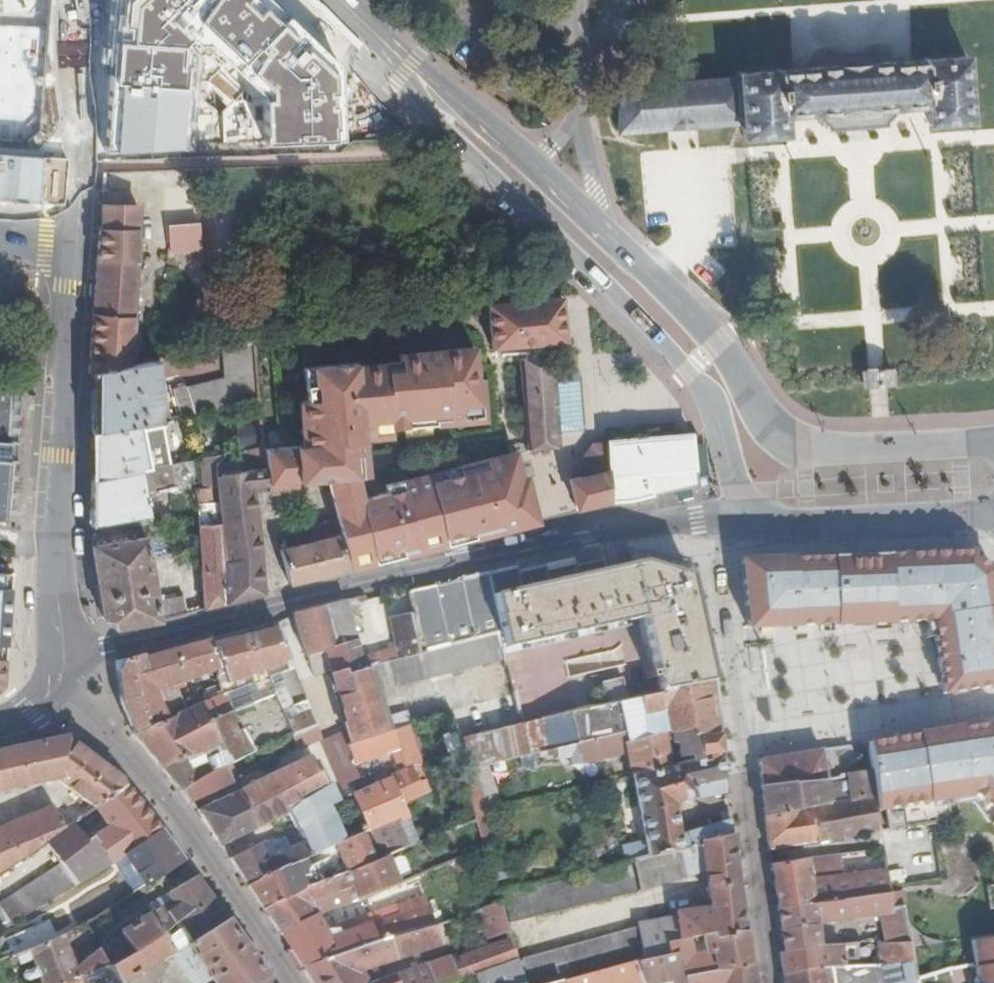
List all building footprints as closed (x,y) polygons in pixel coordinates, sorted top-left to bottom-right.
[(54,169),(31,0),(0,0),(0,63),(1,72),(0,72),(0,104),(7,103),(17,175),(54,169)] [(283,69),(261,15),(242,23),(233,0),(165,0),(114,20),(137,77),(125,82),(142,125),(283,69)] [(326,86),(342,73),(322,49),(306,62),(326,86)] [(621,101),(606,102),(605,132),(744,124),(745,139),(787,136),(786,116),(816,115),(817,119),(822,118),(830,128),(830,132),(859,130),(887,128),(887,124),(892,113),(897,113),(897,109),(926,108),(928,127),(970,124),(966,57),(927,59),(927,62),(897,64),(897,62),(874,63),(873,62),(837,63),(837,66),(813,67),(812,70),(783,72),(783,70),(740,73),(740,77),(621,87),(621,101)] [(294,59),(244,79),(250,94),(300,73),(294,59)] [(100,152),(100,181),(181,180),(180,151),(100,152)] [(138,209),(102,209),(102,227),(99,227),(89,373),(93,372),(140,364),(140,352),(135,352),(137,260),(138,209)] [(179,218),(161,221),(164,243),(182,241),(179,218)] [(552,300),(555,343),(567,342),(564,299),(552,300)] [(552,300),(488,304),(491,347),(526,345),(542,343),(555,343),(552,300)] [(526,345),(527,358),(543,357),(542,343),(526,345)] [(175,392),(182,419),(258,407),(256,345),(225,350),(228,384),(216,388),(216,386),(203,390),(202,388),(190,391),(189,389),(175,392)] [(356,452),(365,452),(364,439),(374,439),(373,432),(391,430),(441,425),(441,417),(454,416),(455,424),(468,422),(468,414),(490,412),(488,377),(482,377),(479,345),(436,350),(436,357),(418,359),(417,352),(405,353),(405,361),(388,363),(388,366),(360,369),(359,365),(311,370),(312,388),(304,388),(306,403),(308,431),(302,432),(304,449),(264,452),(269,487),(270,494),(288,494),(287,486),(299,485),(326,483),(332,503),(337,523),(340,538),(346,560),(515,514),(519,507),(514,491),(521,485),(519,481),(525,477),(519,454),(383,488),(386,496),(364,502),(357,480),(356,452)] [(436,350),(417,352),(418,359),(436,357),(436,350)] [(551,356),(543,357),(527,358),(521,358),(528,452),(558,450),(551,356)] [(93,372),(93,433),(161,422),(166,422),(156,362),(140,364),(93,372)] [(302,371),(304,388),(312,388),(311,370),(302,371)] [(11,521),(15,458),(17,442),(21,378),(8,377),(8,374),(0,373),(0,520),(11,521)] [(298,404),(302,432),(308,431),(306,403),(298,404)] [(468,414),(468,422),(491,420),(490,412),(468,414)] [(441,417),(441,425),(455,424),(454,416),(441,417)] [(94,480),(159,469),(172,467),(161,422),(93,433),(94,480)] [(373,432),(374,439),(391,437),(391,430),(373,432)] [(606,443),(611,501),(627,500),(693,483),(689,434),(606,441),(606,443)] [(611,501),(606,443),(589,444),(574,461),(578,476),(568,480),(575,509),(611,501)] [(258,494),(257,488),(269,487),(264,452),(264,451),(213,460),(216,490),(219,522),(226,604),(263,595),(263,591),(253,520),(262,519),(258,494)] [(356,452),(357,480),(367,479),(365,452),(356,452)] [(127,526),(152,522),(146,494),(162,491),(159,469),(94,480),(94,528),(127,526)] [(346,560),(349,570),(389,561),(537,522),(525,477),(519,481),(521,485),(514,491),(519,507),(515,514),(346,560)] [(287,486),(288,494),(299,494),(299,485),(287,486)] [(219,522),(216,490),(198,491),(199,515),(200,524),(219,522)] [(226,604),(219,522),(200,524),(200,532),(204,610),(226,604)] [(337,523),(295,534),(299,547),(340,538),(337,523)] [(159,621),(185,614),(183,598),(157,602),(151,553),(172,550),(170,536),(94,545),(94,550),(104,618),(117,627),(159,621)] [(295,548),(292,584),(349,570),(346,560),(340,538),(299,547),(295,548)] [(295,548),(281,551),(288,585),(292,584),(295,548)] [(884,622),(931,620),(946,699),(993,691),(993,568),(969,550),(882,553),(884,622)] [(869,623),(884,622),(882,553),(866,554),(859,555),(851,555),(854,623),(869,623)] [(749,627),(854,623),(851,555),(740,559),(749,627)] [(575,580),(603,574),(601,563),(573,570),(575,580)] [(499,636),(503,654),(623,624),(611,572),(603,574),(575,580),(573,570),(572,565),(568,565),(546,571),(545,567),(517,574),(515,570),(407,594),(412,615),(407,616),(418,656),(499,636)] [(660,696),(716,682),(728,681),(707,578),(641,566),(628,568),(641,620),(660,696)] [(628,568),(611,572),(623,624),(641,620),(628,568)] [(366,670),(347,602),(294,614),(295,618),(306,658),(308,658),(326,653),(331,672),(332,673),(343,671),(344,676),(366,670)] [(418,656),(407,616),(390,620),(398,651),(401,661),(418,656)] [(276,623),(215,639),(235,713),(236,713),(256,704),(276,695),(281,709),(286,721),(293,736),(315,726),(276,623)] [(235,713),(215,639),(213,636),(117,663),(121,694),(125,710),(134,734),(188,713),(179,689),(216,674),(220,685),(208,690),(206,697),(209,705),(205,706),(212,723),(235,713)] [(343,671),(332,673),(349,730),(323,745),(345,794),(355,789),(362,785),(360,779),(351,746),(410,727),(413,726),(409,713),(380,720),(373,696),(505,661),(503,654),(499,636),(418,656),(401,661),(377,667),(366,670),(344,676),(343,671)] [(401,661),(398,651),(375,657),(377,667),(401,661)] [(326,653),(308,658),(313,677),(331,672),(326,653)] [(606,708),(629,703),(625,681),(601,686),(606,708)] [(722,731),(716,682),(660,696),(629,703),(606,708),(574,716),(579,745),(594,742),(628,733),(630,745),(668,739),(676,738),(722,731)] [(256,704),(262,719),(281,709),(276,695),(256,704)] [(205,706),(188,713),(134,734),(164,768),(187,758),(212,747),(223,770),(226,768),(252,756),(254,755),(236,713),(235,713),(212,723),(205,706)] [(281,709),(262,719),(267,730),(286,721),(281,709)] [(271,747),(273,746),(293,736),(286,721),(267,730),(264,731),(271,747)] [(293,736),(299,752),(317,743),(314,738),(318,735),(315,726),(293,736)] [(351,746),(360,779),(383,770),(380,758),(393,757),(402,777),(393,781),(402,805),(432,793),(422,770),(422,761),(410,727),(351,746)] [(981,728),(945,729),(856,746),(857,776),(862,803),(880,807),(966,796),(993,838),(993,732),(981,728)] [(628,848),(631,861),(644,858),(732,835),(730,812),(722,813),(722,822),(681,833),(677,802),(728,792),(722,731),(676,738),(677,748),(683,748),(685,763),(695,762),(696,768),(673,771),(668,739),(630,745),(630,747),(649,842),(628,848)] [(628,733),(594,742),(596,753),(608,751),(608,753),(630,747),(630,745),(628,733)] [(273,746),(280,761),(299,752),(293,736),(273,746)] [(0,754),(0,794),(30,787),(44,784),(57,781),(92,811),(125,787),(119,779),(67,739),(35,746),(22,749),(0,754)] [(829,781),(824,751),(768,760),(761,763),(760,769),(763,791),(806,784),(829,781)] [(164,768),(172,778),(192,769),(187,758),(164,768)] [(288,810),(327,789),(314,759),(271,778),(288,810)] [(208,762),(192,769),(172,778),(182,790),(214,774),(208,762)] [(840,768),(841,779),(851,777),(857,776),(856,766),(840,768)] [(214,774),(182,790),(192,803),(234,783),(229,774),(226,768),(223,770),(214,774)] [(288,810),(271,778),(239,793),(257,826),(288,810)] [(359,796),(356,798),(372,834),(408,818),(402,805),(393,781),(359,796)] [(767,819),(810,811),(806,784),(763,791),(767,819)] [(299,831),(335,816),(332,808),(340,805),(331,786),(327,789),(288,810),(299,831)] [(34,878),(51,902),(121,856),(159,831),(125,787),(92,811),(100,821),(95,826),(100,832),(83,844),(77,835),(71,826),(44,845),(55,862),(34,878)] [(257,826),(239,793),(201,811),(221,846),(257,826)] [(767,819),(771,851),(868,836),(871,853),(887,851),(887,847),(882,814),(880,807),(862,803),(810,811),(767,819)] [(27,857),(44,845),(71,826),(82,818),(75,808),(56,821),(51,810),(11,828),(27,857)] [(308,862),(250,887),(265,910),(375,865),(364,837),(346,845),(335,816),(299,831),(304,841),(314,859),(337,849),(342,863),(314,875),(308,862)] [(11,828),(0,833),(0,877),(27,857),(11,828)] [(159,831),(121,856),(127,864),(125,868),(133,879),(137,879),(143,888),(182,860),(159,831)] [(732,835),(644,858),(650,881),(688,869),(706,868),(738,862),(735,835),(732,835)] [(376,847),(383,862),(389,860),(401,855),(394,840),(376,847)] [(260,844),(232,859),(250,887),(308,862),(314,859),(304,841),(268,859),(260,844)] [(281,934),(314,921),(307,907),(351,889),(357,903),(400,886),(389,860),(383,862),(375,865),(265,910),(281,934)] [(810,860),(773,865),(779,911),(865,898),(863,878),(826,882),(827,889),(820,889),(820,897),(814,898),(810,860)] [(738,862),(706,868),(711,903),(676,911),(677,915),(639,925),(644,960),(665,954),(663,943),(680,938),(704,931),(714,928),(717,940),(746,931),(740,890),(738,862)] [(631,868),(505,900),(512,925),(637,893),(631,868)] [(187,946),(226,919),(195,878),(171,893),(175,900),(169,904),(167,900),(162,904),(164,907),(151,915),(171,944),(181,937),(187,946)] [(418,908),(427,905),(419,883),(409,887),(418,908)] [(407,898),(402,885),(400,886),(357,903),(354,905),(358,917),(407,898)] [(314,921),(319,919),(354,905),(357,903),(351,889),(307,907),(314,921)] [(826,971),(845,968),(842,945),(822,947),(819,924),(882,915),(890,961),(914,958),(904,903),(891,905),(889,895),(865,898),(779,911),(784,950),(782,953),(784,977),(826,971)] [(303,969),(436,925),(429,904),(427,905),(418,908),(332,940),(319,919),(314,921),(281,934),(303,969)] [(509,933),(500,904),(436,925),(303,969),(312,982),(361,982),(359,978),(442,947),(439,937),(464,929),(463,926),(483,919),(489,939),(509,933)] [(143,964),(164,948),(188,982),(203,982),(208,980),(210,982),(267,982),(268,982),(255,963),(248,953),(226,919),(187,946),(181,937),(171,944),(151,915),(123,934),(143,964)] [(6,943),(12,958),(53,942),(47,927),(6,943)] [(676,951),(684,976),(751,965),(746,931),(717,940),(714,928),(704,931),(711,956),(701,959),(699,952),(685,956),(680,938),(663,943),(665,954),(676,951)] [(642,954),(635,929),(523,959),(530,982),(541,982),(642,954)] [(84,978),(86,982),(113,982),(118,981),(143,964),(123,934),(105,945),(78,967),(67,948),(70,945),(68,943),(75,938),(71,932),(61,938),(53,942),(12,958),(9,960),(13,969),(30,961),(32,967),(24,971),(21,974),(24,981),(28,981),(36,978),(38,982),(73,982),(84,978)] [(973,959),(978,982),(993,982),(993,935),(969,938),(973,959)] [(476,976),(517,960),(512,941),(452,964),(450,957),(380,982),(458,982),(476,976)] [(644,960),(635,962),(644,982),(660,982),(672,980),(673,982),(686,982),(684,976),(676,951),(665,954),(644,960)] [(917,975),(914,958),(890,961),(882,962),(845,968),(826,971),(828,982),(918,982),(917,975)] [(917,975),(918,982),(978,982),(973,959),(968,959),(969,965),(917,975)] [(517,960),(476,976),(479,982),(525,982),(517,960)] [(635,962),(561,982),(562,982),(644,982),(635,962)] [(755,964),(751,965),(684,976),(686,982),(758,982),(755,964)] [(826,971),(784,977),(785,982),(828,982),(826,971)]
